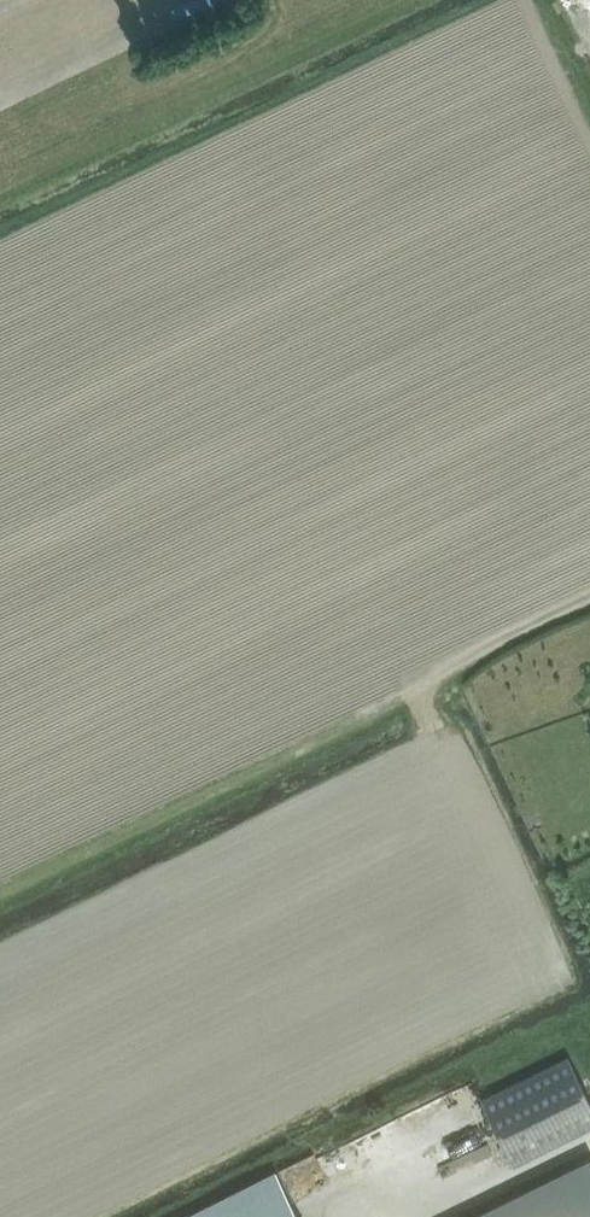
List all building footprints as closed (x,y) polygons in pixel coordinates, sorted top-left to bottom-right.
[(514,1167),(589,1129),(589,1101),(568,1057),(480,1101),(514,1167)] [(474,1216),(589,1216),(589,1159),(474,1216)] [(278,1176),(196,1216),(299,1216),(278,1176)]
